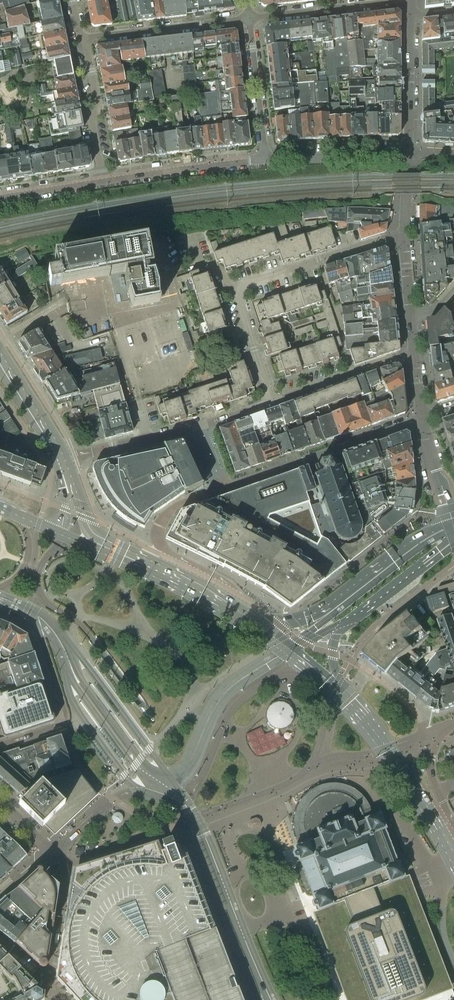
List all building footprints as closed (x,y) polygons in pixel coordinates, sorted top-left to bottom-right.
[(2,3),(5,11),(11,10),(24,5),(29,3),(28,0),(0,0),(0,4),(2,3)] [(40,12),(60,8),(58,0),(42,0),(38,1),(40,12)] [(128,21),(124,0),(117,0),(122,22),(128,21)] [(130,21),(137,20),(133,0),(126,0),(130,21)] [(156,19),(152,0),(141,0),(133,1),(137,22),(156,19)] [(166,18),(163,0),(152,0),(156,19),(166,18)] [(166,18),(187,16),(185,0),(163,0),(166,18)] [(187,16),(196,15),(196,17),(205,16),(204,14),(235,10),(234,0),(185,0),(187,16)] [(424,10),(453,6),(453,0),(425,0),(424,10)] [(107,1),(87,4),(90,16),(109,13),(107,1)] [(5,11),(5,12),(8,29),(10,29),(17,27),(30,25),(27,14),(25,9),(24,5),(11,10),(5,11)] [(62,19),(60,8),(40,12),(42,22),(62,19)] [(356,30),(357,29),(400,25),(400,13),(397,11),(354,16),(356,30)] [(90,16),(91,25),(94,27),(112,25),(109,13),(90,16)] [(358,41),(357,29),(356,30),(354,16),(343,17),(346,42),(358,41)] [(349,68),(346,42),(343,17),(329,19),(338,82),(348,82),(351,81),(351,80),(349,68)] [(423,21),(422,32),(443,29),(444,39),(452,38),(452,33),(453,33),(453,17),(423,21)] [(19,40),(43,35),(65,31),(62,19),(42,22),(30,25),(17,27),(19,40)] [(326,82),(338,82),(329,19),(320,20),(323,44),(326,77),(326,82)] [(318,45),(323,44),(320,20),(310,21),(312,39),(312,43),(312,45),(312,46),(313,47),(313,51),(313,52),(318,51),(318,45)] [(310,21),(299,23),(301,41),(312,39),(310,21)] [(291,42),(301,41),(299,23),(288,24),(290,40),(291,42)] [(288,24),(276,25),(279,46),(289,45),(290,44),(290,40),(288,24)] [(267,47),(279,46),(276,25),(267,26),(265,29),(267,47)] [(358,41),(368,41),(400,40),(400,25),(357,29),(358,41)] [(0,35),(0,42),(1,41),(1,44),(0,44),(0,49),(0,50),(21,46),(20,46),(19,40),(17,27),(10,29),(11,33),(9,34),(7,34),(0,35)] [(422,32),(422,42),(433,40),(444,39),(443,29),(422,32)] [(220,47),(220,48),(238,45),(237,32),(234,30),(214,33),(216,43),(223,42),(224,44),(219,44),(219,47),(220,47)] [(67,45),(65,31),(43,35),(43,37),(39,38),(40,40),(43,40),(45,49),(67,45)] [(216,46),(216,43),(214,33),(202,34),(203,47),(216,46)] [(193,48),(203,47),(202,34),(191,35),(193,48)] [(193,53),(193,48),(191,35),(181,37),(182,47),(181,47),(183,62),(188,61),(188,54),(193,53)] [(160,57),(164,57),(176,55),(177,62),(183,62),(181,47),(182,47),(181,37),(152,40),(154,51),(155,58),(156,65),(161,64),(160,57)] [(434,50),(453,48),(453,37),(452,38),(444,39),(433,40),(434,50)] [(150,65),(156,65),(155,58),(154,51),(152,40),(142,41),(145,59),(149,59),(150,65)] [(400,51),(400,40),(368,41),(369,52),(400,51)] [(422,42),(422,54),(434,54),(434,50),(433,40),(422,42)] [(142,41),(118,44),(119,52),(121,62),(145,59),(142,41)] [(369,52),(368,41),(358,41),(346,42),(349,68),(365,67),(364,61),(375,60),(375,57),(377,57),(400,56),(400,51),(369,52)] [(21,46),(22,53),(30,52),(29,44),(20,46),(21,46)] [(96,49),(101,70),(121,67),(118,52),(119,52),(118,44),(98,46),(96,49)] [(45,49),(42,50),(39,50),(41,63),(47,62),(51,61),(70,58),(67,45),(45,49)] [(239,56),(238,45),(220,48),(221,57),(239,56)] [(289,45),(279,46),(267,47),(268,58),(288,55),(287,49),(289,48),(289,45)] [(269,67),(271,87),(296,85),(314,84),(317,83),(317,78),(313,52),(313,51),(308,52),(292,54),(292,61),(290,61),(291,64),(269,67)] [(434,74),(434,54),(422,54),(422,74),(434,74)] [(268,58),(269,67),(291,64),(290,61),(288,61),(288,55),(268,58)] [(221,57),(223,70),(241,68),(239,56),(221,57)] [(364,61),(365,67),(400,67),(400,56),(377,57),(375,57),(375,60),(364,61)] [(73,76),(70,60),(70,58),(51,61),(54,79),(73,76)] [(101,70),(104,86),(125,82),(122,66),(121,67),(101,70)] [(377,79),(378,79),(400,79),(400,67),(365,67),(349,68),(351,80),(362,79),(361,69),(373,69),(372,76),(377,76),(377,79)] [(242,78),(241,68),(223,70),(224,80),(242,78)] [(148,71),(149,77),(162,75),(161,69),(148,71)] [(150,83),(149,78),(146,79),(145,70),(138,72),(140,80),(139,80),(141,90),(146,90),(151,89),(150,83)] [(76,88),(73,76),(54,79),(51,80),(52,82),(54,82),(56,91),(76,88)] [(206,89),(206,93),(208,93),(218,92),(225,91),(243,90),(242,78),(224,80),(222,80),(219,81),(219,86),(216,87),(216,88),(207,89),(207,88),(206,89)] [(400,91),(400,79),(378,79),(378,84),(376,84),(377,91),(400,91)] [(104,86),(106,96),(129,92),(128,84),(130,84),(129,81),(125,82),(104,86)] [(348,88),(349,99),(360,99),(366,100),(365,81),(351,81),(348,82),(348,88)] [(374,81),(365,81),(366,100),(375,100),(375,105),(377,105),(400,104),(400,91),(377,91),(376,84),(374,84),(374,81)] [(328,102),(327,89),(326,82),(317,83),(314,84),(315,102),(328,102)] [(423,115),(434,113),(434,104),(434,82),(422,82),(422,89),(423,115)] [(314,84),(296,85),(297,96),(299,107),(315,105),(315,102),(314,84)] [(271,87),(273,98),(297,96),(296,85),(271,87)] [(53,97),(54,104),(78,100),(76,88),(56,91),(46,93),(40,93),(41,97),(51,96),(53,97)] [(152,94),(151,89),(146,90),(141,90),(136,91),(138,102),(153,100),(152,94)] [(225,91),(218,92),(220,103),(225,102),(230,101),(231,103),(233,102),(233,106),(231,107),(232,119),(246,117),(243,90),(225,91)] [(131,104),(129,92),(106,96),(108,108),(127,104),(131,104)] [(153,100),(166,98),(165,92),(152,94),(153,100)] [(222,123),(220,103),(218,92),(208,93),(214,149),(225,147),(222,123)] [(203,150),(214,149),(208,93),(206,93),(197,94),(200,126),(203,150)] [(178,153),(193,151),(189,127),(189,125),(183,126),(182,116),(187,115),(185,95),(171,97),(174,121),(175,133),(178,153)] [(299,107),(297,96),(273,98),(274,110),(294,108),(299,107)] [(368,136),(366,100),(360,99),(349,99),(349,107),(351,137),(368,136)] [(80,112),(78,100),(54,104),(52,104),(54,116),(64,114),(77,112),(80,112)] [(378,113),(377,105),(375,105),(375,100),(366,100),(368,136),(379,136),(378,113)] [(438,113),(451,111),(453,111),(453,102),(434,104),(434,113),(438,113)] [(330,138),(341,137),(339,112),(339,108),(339,103),(328,103),(328,108),(329,112),(330,138)] [(108,108),(111,121),(129,118),(128,110),(127,104),(108,108)] [(381,116),(389,116),(400,116),(400,104),(377,105),(378,113),(381,113),(381,116)] [(302,140),(330,138),(329,112),(328,108),(318,108),(318,107),(316,107),(299,109),(300,116),(302,140)] [(339,108),(339,112),(341,137),(351,137),(349,107),(339,108)] [(290,141),(302,140),(300,116),(299,109),(288,111),(288,117),(290,141)] [(451,111),(438,113),(439,120),(439,125),(434,124),(435,143),(453,144),(453,136),(453,126),(452,116),(451,111)] [(80,131),(77,112),(64,114),(54,116),(48,117),(51,136),(68,133),(80,131)] [(381,113),(378,113),(379,136),(389,136),(389,116),(381,116),(381,113)] [(438,113),(434,113),(423,115),(421,115),(420,117),(420,121),(421,122),(423,122),(434,121),(439,120),(438,113)] [(400,134),(400,116),(389,116),(389,136),(397,136),(400,134)] [(280,142),(290,141),(288,117),(275,118),(277,140),(280,142)] [(131,128),(129,118),(111,121),(113,132),(131,128)] [(23,121),(12,123),(13,130),(24,129),(23,121)] [(426,142),(435,143),(434,124),(434,121),(423,122),(423,139),(426,142)] [(225,147),(236,146),(233,122),(222,123),(225,147)] [(249,142),(247,123),(233,125),(236,146),(247,145),(249,142)] [(142,158),(154,157),(150,126),(150,124),(144,125),(145,131),(138,132),(142,158)] [(154,157),(166,155),(163,128),(159,129),(158,124),(150,126),(154,157)] [(193,151),(203,150),(200,126),(189,127),(193,151)] [(162,128),(163,128),(166,155),(178,153),(175,133),(170,133),(169,127),(162,128)] [(132,136),(127,136),(130,160),(142,158),(138,132),(137,129),(132,130),(133,135),(132,135),(132,136)] [(82,141),(80,131),(68,133),(70,143),(82,141)] [(130,160),(127,136),(126,135),(123,135),(122,131),(113,133),(118,160),(121,162),(130,160)] [(27,146),(28,153),(32,176),(44,174),(40,152),(41,152),(40,147),(39,144),(27,146)] [(78,148),(71,150),(74,169),(88,167),(90,164),(87,147),(84,147),(83,145),(78,146),(78,148)] [(8,180),(20,178),(15,147),(12,148),(13,151),(3,152),(4,157),(8,180)] [(20,178),(32,176),(28,153),(19,154),(18,147),(15,147),(20,178)] [(58,172),(74,169),(71,150),(67,150),(67,148),(62,149),(62,151),(54,152),(58,172)] [(58,172),(54,152),(54,150),(52,150),(52,149),(44,150),(45,151),(41,152),(40,152),(44,174),(58,172)] [(8,180),(4,157),(3,157),(2,155),(0,155),(0,181),(8,180)] [(422,225),(453,219),(453,205),(440,205),(421,205),(421,225),(422,225)] [(347,223),(348,208),(324,209),(327,217),(328,222),(342,223),(347,223)] [(347,223),(346,231),(346,232),(352,231),(359,229),(358,223),(371,225),(372,227),(387,225),(389,210),(348,208),(347,223)] [(303,219),(327,217),(324,209),(322,209),(302,211),(303,218),(303,219)] [(422,225),(423,235),(453,232),(453,235),(453,219),(422,225)] [(359,229),(352,231),(355,242),(383,233),(386,231),(387,225),(372,227),(371,225),(358,223),(359,229)] [(270,226),(272,234),(273,234),(276,244),(287,241),(285,236),(288,235),(284,224),(270,226)] [(325,248),(336,245),(330,227),(316,231),(323,251),(326,250),(325,248)] [(303,235),(309,254),(319,250),(320,252),(323,251),(316,231),(303,235)] [(453,242),(453,235),(453,232),(423,235),(423,246),(453,242)] [(272,234),(259,238),(265,258),(269,257),(268,255),(278,252),(276,244),(273,234),(272,234)] [(298,257),(309,254),(303,235),(289,240),(296,260),(299,259),(298,257)] [(159,303),(159,296),(161,296),(155,264),(152,265),(147,237),(56,254),(54,254),(58,271),(48,272),(50,285),(60,283),(60,284),(110,275),(115,305),(130,302),(132,308),(159,303)] [(245,243),(251,261),(262,257),(263,259),(265,258),(259,238),(245,243)] [(245,243),(244,239),(238,240),(240,244),(232,247),(238,267),(242,266),(242,264),(251,261),(245,243)] [(293,261),(296,260),(289,240),(287,241),(276,244),(278,252),(282,263),(292,259),(293,261)] [(424,256),(453,253),(453,242),(423,246),(424,256)] [(236,268),(238,267),(232,247),(220,251),(214,253),(216,262),(222,260),(225,269),(236,266),(236,268)] [(25,248),(15,255),(19,263),(31,255),(31,254),(27,248),(25,248)] [(356,257),(360,278),(389,269),(387,250),(385,248),(366,254),(356,257)] [(424,256),(425,277),(453,275),(453,253),(424,256)] [(13,280),(37,266),(31,256),(29,257),(31,261),(16,270),(15,275),(11,277),(8,272),(4,274),(1,268),(0,269),(0,288),(13,280)] [(352,280),(360,278),(356,257),(343,261),(348,279),(351,278),(352,280)] [(351,289),(348,279),(343,261),(333,264),(342,292),(351,289)] [(339,293),(342,292),(333,264),(323,267),(329,285),(335,283),(338,293),(339,293)] [(355,289),(356,289),(371,287),(370,287),(391,283),(389,269),(360,278),(352,280),(355,289)] [(189,274),(191,280),(196,296),(215,291),(216,290),(214,284),(212,284),(209,274),(200,276),(198,271),(189,274)] [(426,287),(450,284),(453,280),(453,275),(425,277),(426,287)] [(0,288),(0,311),(23,297),(13,280),(0,288)] [(393,296),(391,283),(370,287),(371,287),(356,289),(358,302),(393,296)] [(298,289),(288,293),(294,311),(304,308),(321,303),(327,301),(327,300),(324,291),(318,293),(316,284),(305,288),(304,286),(298,288),(298,289)] [(431,305),(450,284),(426,287),(427,301),(431,305)] [(339,293),(341,302),(353,299),(351,290),(351,289),(342,292),(339,293)] [(215,291),(196,296),(199,307),(218,301),(215,291)] [(262,304),(256,306),(259,315),(265,313),(267,320),(269,319),(284,314),(287,313),(290,322),(292,323),(297,321),(294,311),(288,293),(278,296),(277,294),(271,296),(272,298),(261,301),(262,304)] [(393,296),(358,302),(358,303),(369,302),(369,306),(361,307),(360,305),(341,307),(343,316),(364,313),(395,309),(393,296)] [(0,311),(0,314),(7,325),(27,312),(25,308),(28,306),(23,297),(0,311)] [(324,312),(315,315),(317,320),(325,318),(333,315),(332,313),(331,310),(328,299),(327,300),(327,301),(321,303),(324,312)] [(203,317),(221,311),(218,301),(199,307),(203,317)] [(453,314),(449,310),(447,308),(437,319),(429,320),(432,347),(441,346),(440,339),(453,336),(453,319),(453,314)] [(396,320),(395,309),(364,313),(343,316),(344,323),(353,322),(355,320),(362,320),(362,319),(371,318),(372,323),(376,323),(396,320)] [(223,310),(221,311),(203,317),(208,334),(210,339),(219,336),(217,331),(226,328),(223,317),(225,316),(223,310)] [(326,320),(316,324),(317,329),(328,326),(332,339),(338,337),(339,337),(340,337),(334,318),(326,320)] [(267,320),(260,322),(262,328),(260,328),(263,339),(262,339),(264,346),(266,345),(269,356),(287,350),(282,333),(279,322),(271,325),(269,319),(267,320)] [(363,324),(344,325),(345,337),(375,335),(379,334),(397,332),(396,320),(376,323),(377,329),(362,330),(362,326),(363,326),(363,324)] [(305,333),(303,328),(294,331),(296,336),(305,333)] [(30,358),(51,351),(38,330),(17,342),(28,359),(30,358)] [(375,335),(345,337),(346,350),(349,350),(365,349),(364,347),(374,346),(374,344),(379,343),(379,345),(398,343),(397,332),(379,334),(375,335)] [(316,344),(306,347),(311,365),(322,362),(322,364),(329,362),(328,360),(339,357),(336,348),(341,346),(339,337),(338,337),(332,339),(316,344)] [(365,349),(349,350),(354,366),(397,352),(399,349),(398,343),(379,345),(379,343),(374,344),(374,346),(364,347),(365,349)] [(434,369),(453,364),(453,344),(443,347),(443,346),(441,346),(432,347),(434,369)] [(281,362),(275,364),(278,373),(283,371),(284,374),(295,371),(296,373),(302,371),(301,369),(311,365),(306,347),(296,350),(288,353),(279,356),(281,362)] [(52,351),(51,351),(30,358),(36,367),(33,369),(42,384),(64,370),(69,367),(98,360),(95,350),(65,357),(63,358),(62,356),(57,359),(52,351)] [(203,373),(202,369),(192,372),(190,376),(191,380),(195,379),(196,383),(201,381),(203,387),(188,392),(189,396),(163,404),(163,405),(162,405),(157,407),(160,416),(166,414),(168,423),(179,419),(180,421),(186,419),(186,417),(196,414),(195,410),(205,407),(205,409),(211,407),(213,408),(213,407),(222,404),(232,401),(232,402),(246,397),(245,391),(254,388),(247,366),(245,367),(243,361),(234,364),(236,370),(229,372),(233,386),(228,388),(226,380),(223,381),(222,377),(214,380),(211,370),(203,373)] [(82,378),(77,380),(74,368),(64,370),(42,384),(56,406),(72,402),(72,397),(80,395),(81,398),(85,396),(86,399),(94,397),(93,391),(106,387),(120,384),(114,363),(100,366),(101,368),(91,371),(91,369),(82,371),(83,373),(82,373),(83,377),(82,377),(82,378)] [(397,363),(396,364),(375,371),(379,384),(402,373),(401,365),(397,363)] [(434,369),(437,386),(453,381),(453,364),(434,369)] [(171,373),(174,385),(184,382),(181,370),(171,373)] [(381,388),(379,384),(375,371),(365,375),(371,392),(381,388)] [(386,397),(403,387),(402,373),(379,384),(381,388),(371,392),(374,403),(375,402),(386,397)] [(374,403),(371,392),(365,375),(355,378),(360,395),(363,403),(365,408),(374,403)] [(160,391),(171,387),(167,376),(156,379),(160,391)] [(360,395),(355,378),(338,385),(343,399),(347,398),(347,399),(360,395)] [(437,386),(438,403),(453,398),(453,381),(437,386)] [(94,397),(97,406),(97,407),(99,413),(126,405),(123,396),(120,384),(106,387),(93,391),(94,397)] [(343,399),(338,385),(323,391),(328,405),(343,399)] [(390,408),(405,402),(403,387),(386,397),(390,408)] [(323,391),(309,396),(313,410),(328,405),(323,391)] [(313,410),(309,396),(294,402),(300,418),(314,413),(313,410)] [(375,402),(382,421),(394,417),(390,408),(386,397),(375,402)] [(300,418),(294,402),(278,407),(286,428),(288,427),(287,425),(296,422),(300,420),(300,418)] [(365,408),(371,425),(382,421),(375,402),(374,403),(365,408)] [(390,408),(394,417),(404,414),(406,411),(405,402),(390,408)] [(346,409),(354,431),(371,425),(365,408),(363,403),(346,409)] [(224,411),(222,404),(213,407),(213,408),(215,414),(224,411)] [(99,413),(105,438),(106,439),(132,432),(128,413),(126,405),(99,413)] [(286,428),(278,407),(264,412),(279,457),(295,452),(290,439),(286,428)] [(331,414),(339,437),(354,431),(346,409),(331,414)] [(6,410),(0,414),(0,420),(2,423),(10,418),(6,410)] [(279,457),(264,412),(249,418),(264,462),(279,457)] [(317,419),(317,421),(324,442),(339,437),(331,414),(317,419)] [(453,428),(453,417),(445,420),(448,430),(453,428)] [(10,418),(2,423),(1,424),(0,427),(0,451),(3,452),(9,435),(13,436),(20,431),(10,418)] [(264,462),(249,418),(234,423),(249,468),(264,462)] [(290,439),(295,452),(310,447),(302,426),(300,420),(296,422),(287,425),(288,427),(286,428),(290,439)] [(302,426),(310,447),(324,442),(317,421),(302,426)] [(235,473),(249,468),(234,423),(219,428),(235,473)] [(405,432),(385,439),(389,452),(410,445),(408,434),(405,432)] [(379,455),(389,452),(385,439),(375,443),(379,455)] [(137,525),(144,528),(153,514),(184,493),(185,493),(203,484),(183,441),(163,445),(164,448),(128,456),(126,453),(114,456),(114,459),(99,462),(96,463),(95,464),(94,465),(93,466),(93,467),(93,468),(93,470),(95,478),(98,484),(103,494),(107,501),(111,506),(112,507),(117,512),(116,514),(122,519),(128,523),(128,522),(129,521),(130,522),(137,525)] [(410,445),(389,452),(379,455),(375,443),(341,455),(340,455),(341,456),(348,475),(349,474),(351,483),(361,512),(366,511),(369,517),(388,511),(386,504),(386,502),(385,491),(385,485),(385,472),(412,462),(410,445)] [(30,486),(31,483),(40,486),(42,481),(46,471),(36,468),(39,462),(31,460),(29,465),(22,462),(23,460),(16,458),(16,460),(0,455),(0,475),(30,486)] [(319,464),(315,466),(317,474),(314,475),(326,508),(334,531),(334,532),(336,534),(337,536),(340,539),(344,540),(347,541),(348,541),(352,540),(354,539),(357,537),(358,536),(359,535),(361,531),(362,528),(362,526),(361,522),(340,464),(339,464),(339,466),(338,466),(336,459),(331,460),(331,459),(330,460),(329,458),(327,459),(328,460),(322,462),(322,461),(320,462),(320,463),(319,463),(319,464)] [(385,472),(385,485),(414,480),(414,479),(412,462),(385,472)] [(345,565),(330,545),(335,542),(329,535),(327,536),(326,535),(334,532),(334,531),(326,508),(314,475),(317,474),(315,466),(203,504),(180,511),(167,536),(165,539),(222,567),(264,589),(290,609),(345,565)] [(385,485),(385,491),(396,491),(414,493),(414,491),(414,480),(385,485)] [(413,503),(414,493),(396,491),(385,491),(386,502),(392,501),(413,503)] [(411,513),(413,503),(392,501),(386,502),(386,504),(388,511),(410,513),(411,513)] [(388,511),(369,517),(382,534),(383,534),(410,513),(388,511)] [(364,532),(363,534),(371,543),(382,534),(369,517),(362,515),(364,523),(365,523),(365,526),(365,528),(364,532)] [(338,545),(335,542),(330,545),(345,565),(346,564),(346,563),(348,561),(371,543),(363,534),(362,536),(361,538),(360,540),(357,542),(355,543),(351,544),(347,544),(344,544),(342,544),(340,543),(338,545)] [(438,588),(439,592),(441,591),(442,594),(427,599),(432,613),(450,607),(446,594),(453,591),(453,583),(438,588)] [(416,619),(410,612),(378,638),(364,655),(388,674),(389,674),(401,660),(430,637),(424,629),(417,621),(417,620),(416,619)] [(435,622),(429,615),(425,618),(431,625),(435,622)] [(453,615),(438,620),(448,649),(453,663),(453,662),(453,618),(453,615)] [(9,626),(4,624),(4,623),(0,622),(0,640),(9,626)] [(9,661),(8,659),(18,643),(21,645),(27,636),(9,625),(9,626),(0,640),(0,660),(1,658),(4,660),(8,659),(8,662),(9,661)] [(34,654),(28,636),(27,636),(21,645),(18,643),(8,659),(9,661),(9,662),(34,654)] [(447,670),(453,671),(453,663),(453,662),(453,663),(448,649),(437,653),(434,657),(421,674),(414,668),(400,683),(418,698),(433,679),(440,670),(447,670)] [(0,665),(0,692),(1,694),(0,695),(0,721),(2,723),(1,725),(3,729),(6,728),(7,730),(9,731),(11,730),(12,734),(16,733),(17,731),(18,730),(20,731),(27,729),(28,727),(29,727),(31,728),(38,726),(40,723),(43,724),(50,722),(52,717),(50,710),(48,709),(47,708),(49,705),(46,699),(44,697),(44,696),(45,694),(43,687),(40,686),(39,682),(43,681),(34,654),(9,662),(0,665)] [(400,683),(414,668),(421,659),(416,654),(407,665),(401,660),(389,674),(400,683)] [(97,664),(95,666),(115,693),(117,691),(97,664)] [(447,670),(442,694),(441,706),(441,711),(453,707),(453,671),(447,670)] [(429,707),(441,693),(434,687),(438,683),(433,679),(418,698),(429,707)] [(114,715),(116,713),(96,686),(94,688),(114,715)] [(441,693),(429,707),(432,709),(434,710),(436,711),(439,711),(441,711),(441,706),(442,694),(441,693)] [(268,722),(265,723),(270,728),(275,731),(276,728),(281,729),(286,727),(290,724),(292,719),(293,714),(291,709),(288,705),(283,703),(278,702),(273,704),(269,707),(267,712),(267,717),(268,722)] [(102,731),(100,732),(120,759),(122,758),(102,731)] [(88,735),(86,736),(105,763),(107,762),(88,735)] [(5,782),(20,795),(35,783),(69,772),(66,764),(69,763),(61,737),(46,741),(20,750),(19,748),(0,754),(0,777),(5,782)] [(72,771),(69,772),(35,783),(20,795),(24,799),(54,829),(73,812),(72,810),(80,803),(81,804),(91,795),(72,771)] [(293,854),(294,857),(295,858),(298,858),(299,862),(297,864),(297,865),(296,866),(296,868),(296,869),(296,870),(294,871),(302,893),(305,892),(305,893),(306,894),(307,895),(308,896),(309,896),(310,896),(311,896),(312,896),(313,899),(311,902),(310,903),(312,907),(317,908),(318,910),(352,999),(414,999),(446,988),(418,915),(413,902),(407,904),(398,880),(403,878),(399,867),(384,829),(389,827),(389,826),(381,805),(371,809),(363,812),(361,806),(357,801),(352,797),(347,794),(341,792),(334,791),(328,791),(322,793),(317,796),(312,799),(307,804),(304,809),(302,815),(301,821),(301,828),(303,834),(303,835),(301,836),(304,844),(300,845),(299,846),(298,846),(294,848),(295,852),(293,854)] [(252,828),(258,826),(260,824),(259,821),(256,819),(250,821),(248,824),(249,827),(252,828)] [(240,824),(225,830),(229,841),(245,836),(240,824)] [(0,829),(0,855),(13,868),(27,856),(12,840),(0,829)] [(164,980),(154,952),(177,943),(177,944),(191,939),(215,929),(205,902),(204,899),(185,850),(179,852),(177,847),(174,848),(172,843),(162,847),(164,852),(162,853),(158,842),(134,849),(87,864),(82,866),(81,866),(72,869),(71,878),(56,978),(76,999),(172,999),(164,980)] [(13,868),(0,855),(0,880),(13,868)] [(43,911),(33,923),(15,943),(16,944),(40,966),(40,965),(41,966),(43,967),(45,967),(46,966),(47,964),(47,963),(59,886),(57,884),(42,871),(42,870),(42,869),(41,869),(40,868),(39,868),(38,869),(37,870),(37,871),(19,887),(18,888),(43,911)] [(6,897),(5,898),(33,923),(43,911),(18,888),(6,897)] [(15,943),(33,923),(5,898),(0,902),(0,931),(15,943)] [(231,971),(215,929),(191,939),(177,944),(177,943),(154,952),(164,980),(172,999),(242,999),(233,975),(231,971)] [(8,956),(0,948),(0,963),(8,956)] [(44,999),(44,992),(8,956),(0,963),(0,999),(43,999),(44,999)]
